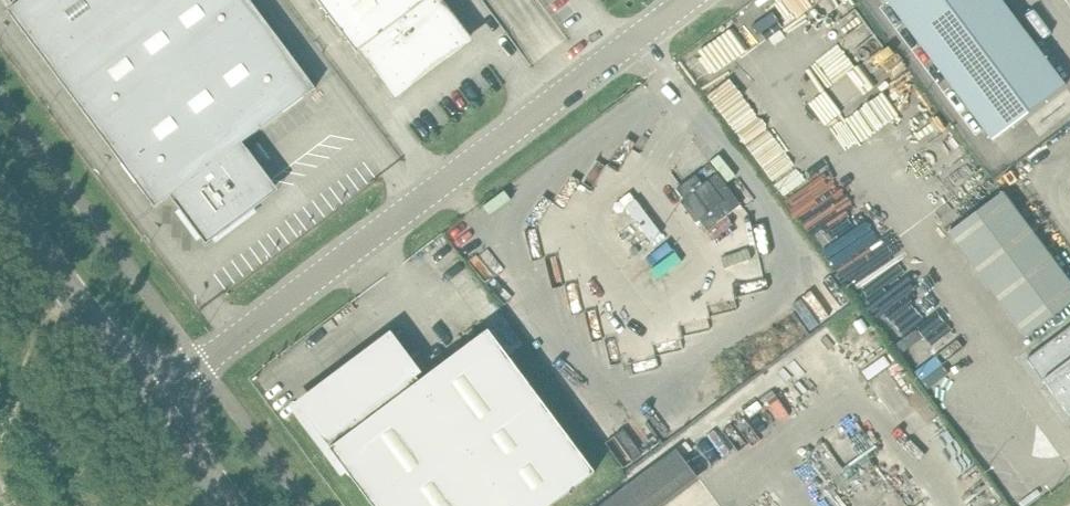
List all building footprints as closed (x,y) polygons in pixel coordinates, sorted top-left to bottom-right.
[(206,245),(255,208),(251,202),(267,190),(255,173),(261,168),(242,143),(315,88),(249,0),(22,0),(8,11),(155,208),(170,197),(206,245)] [(357,53),(362,49),(396,94),(468,41),(437,0),(317,0),(357,53)] [(992,141),(1065,86),(1000,0),(887,0),(992,141)] [(707,182),(723,203),(733,195),(717,174),(707,182)] [(703,185),(695,175),(676,189),(684,200),(703,185)] [(1003,192),(948,233),(1025,336),(1069,303),(1069,282),(1003,192)] [(650,242),(660,234),(635,200),(625,207),(650,242)] [(719,206),(718,205),(699,219),(706,230),(726,215),(719,206)] [(849,260),(869,260),(869,237),(849,238),(849,260)] [(871,272),(886,298),(902,288),(887,262),(871,272)] [(843,309),(867,295),(851,270),(828,285),(843,309)] [(909,298),(893,305),(901,324),(917,318),(909,298)] [(819,301),(812,304),(820,326),(828,323),(819,301)] [(1027,359),(1069,417),(1069,326),(1027,359)] [(488,330),(419,382),(396,351),(360,378),(356,373),(302,413),(372,505),(549,505),(594,473),(488,330)]
